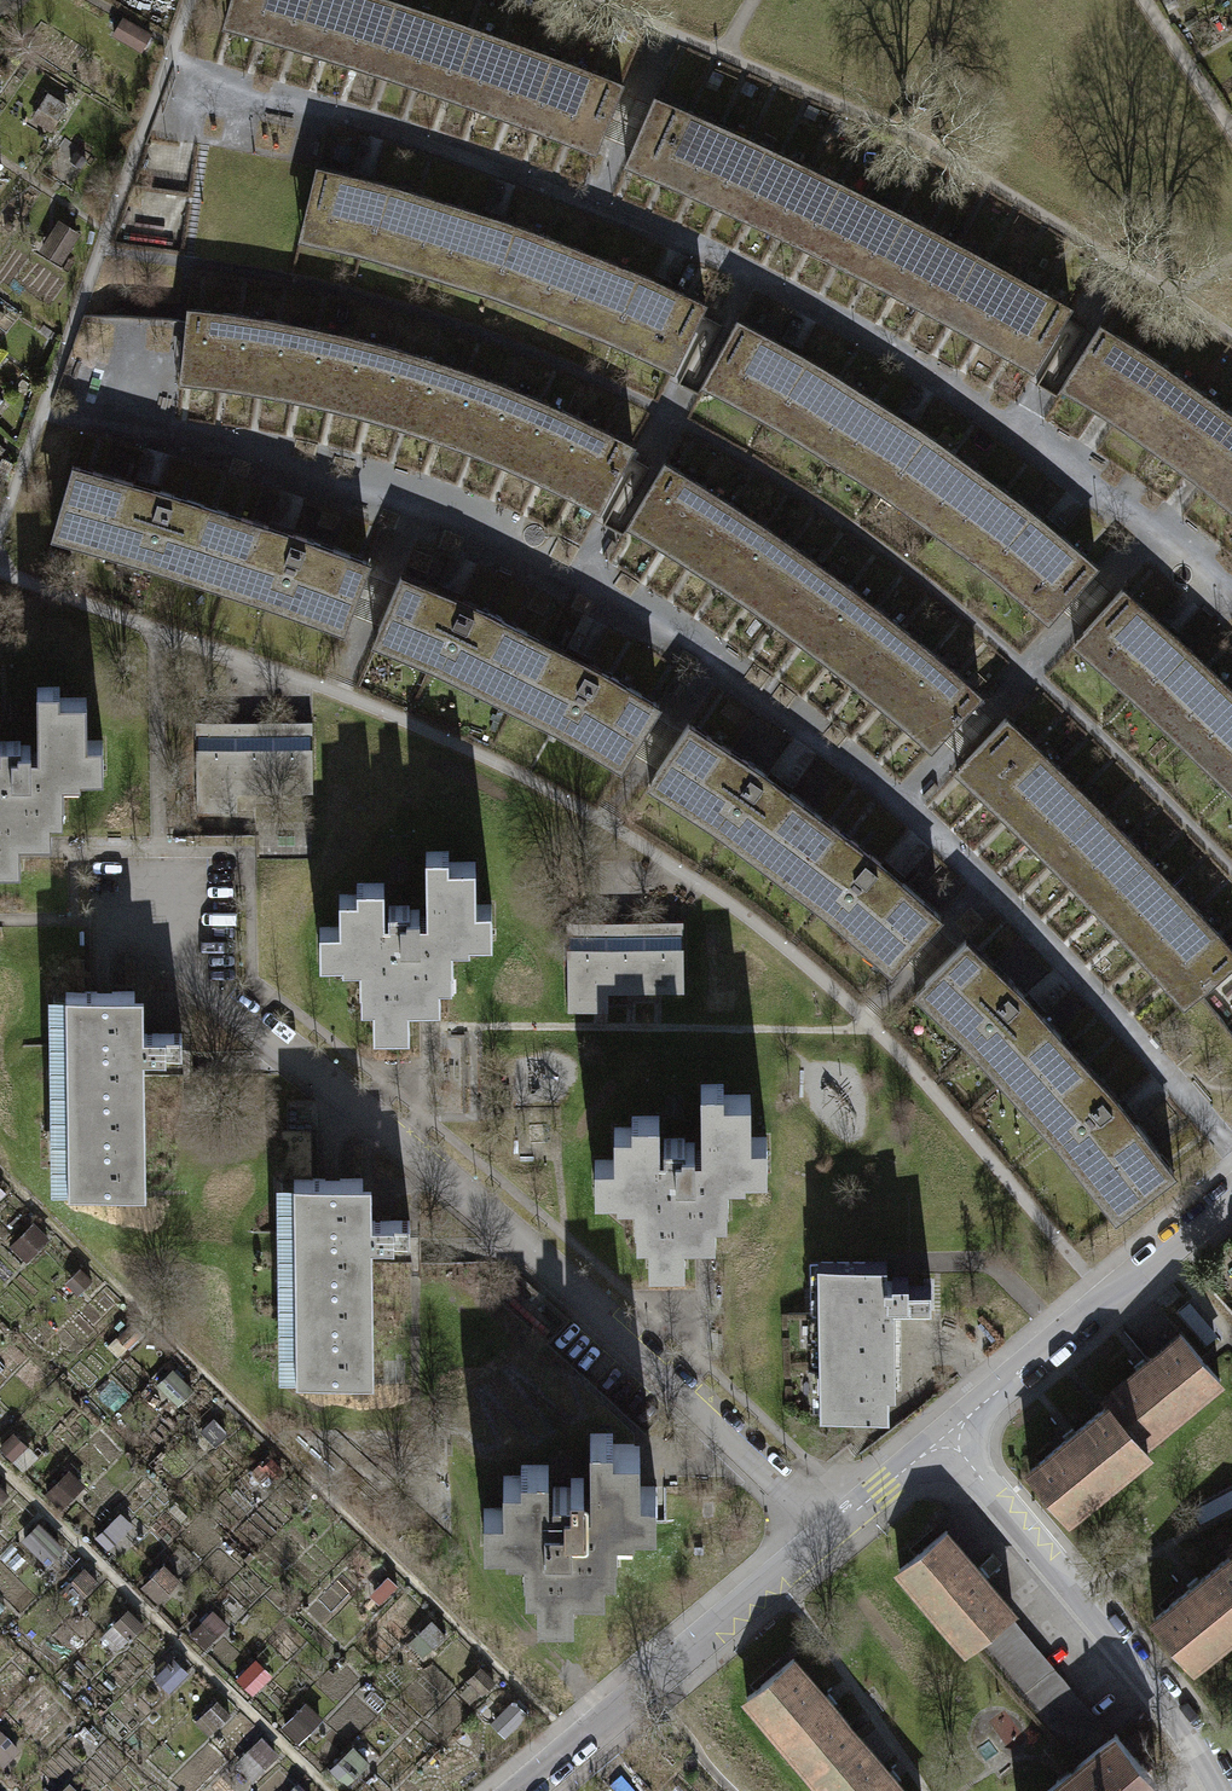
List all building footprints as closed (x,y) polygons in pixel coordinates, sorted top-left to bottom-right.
[(262,21),(268,0),(230,0),(227,12),(262,21)] [(262,21),(291,29),(299,0),(268,0),(262,21)] [(291,29),(322,39),(334,0),(299,0),(291,29)] [(352,49),(368,0),(334,0),(322,39),(352,49)] [(388,0),(368,0),(352,49),(384,59),(402,4),(388,0)] [(434,15),(402,4),(384,59),(415,70),(434,15)] [(156,33),(125,14),(113,33),(144,52),(156,33)] [(415,70),(445,81),(465,25),(434,15),(415,70)] [(497,37),(465,25),(445,81),(476,91),(497,37)] [(528,48),(497,37),(476,91),(507,102),(528,48)] [(507,102),(538,113),(557,59),(528,48),(507,102)] [(588,71),(557,59),(538,113),(568,126),(588,71)] [(621,83),(588,71),(568,126),(600,138),(621,83)] [(631,151),(662,165),(685,111),(654,98),(631,151)] [(715,123),(685,111),(662,165),(690,177),(715,123)] [(690,177),(721,190),(746,138),(715,123),(690,177)] [(777,151),(746,138),(721,190),(752,204),(777,151)] [(752,204),(781,218),(806,165),(777,151),(752,204)] [(835,179),(806,165),(781,218),(810,232),(835,179)] [(303,223),(431,257),(450,200),(316,167),(303,223)] [(865,193),(835,179),(810,232),(838,247),(865,193)] [(838,247),(867,262),(895,209),(865,193),(838,247)] [(431,257),(556,301),(579,250),(517,225),(450,200),(431,257)] [(924,225),(895,209),(867,262),(896,277),(924,225)] [(61,223),(41,253),(60,266),(80,235),(61,223)] [(953,240),(924,225),(896,277),(925,293),(953,240)] [(925,293),(954,308),(982,256),(953,240),(925,293)] [(705,306),(579,250),(556,301),(614,329),(678,357),(705,306)] [(1011,272),(982,256),(954,308),(982,323),(1011,272)] [(982,323),(1011,340),(1040,289),(1011,272),(982,323)] [(1072,307),(1040,289),(1011,340),(1040,359),(1072,307)] [(181,366),(219,371),(228,313),(187,310),(181,366)] [(219,371),(256,376),(266,319),(228,313),(219,371)] [(304,325),(266,319),(256,376),(294,382),(304,325)] [(708,374),(834,442),(864,394),(823,366),(735,319),(708,374)] [(294,382),(329,391),(342,335),(304,325),(294,382)] [(1118,405),(1151,356),(1100,325),(1070,374),(1118,405)] [(329,391),(366,401),(383,344),(342,335),(329,391)] [(418,356),(383,344),(366,401),(401,411),(418,356)] [(401,411),(438,424),(457,368),(418,356),(401,411)] [(1151,356),(1118,405),(1163,437),(1197,390),(1151,356)] [(438,424),(472,436),(495,382),(457,368),(438,424)] [(531,396),(495,382),(472,436),(507,449),(531,396)] [(1231,442),(1231,415),(1197,390),(1163,437),(1209,470),(1231,442)] [(924,429),(864,394),(834,442),(944,515),(977,468),(924,429)] [(507,449),(540,465),(565,411),(531,396),(507,449)] [(540,465),(576,481),(601,428),(565,411),(540,465)] [(633,446),(601,428),(576,481),(606,497),(633,446)] [(1209,470),(1231,490),(1231,442),(1209,470)] [(634,514),(669,534),(698,483),(662,462),(634,514)] [(56,519),(228,574),(246,518),(73,466),(56,519)] [(1025,505),(977,468),(944,515),(993,552),(1057,606),(1096,565),(1025,505)] [(669,534),(695,550),(727,501),(698,483),(669,534)] [(754,519),(727,501),(695,550),(723,568),(754,519)] [(367,560),(246,518),(228,574),(350,614),(367,560)] [(723,568),(753,589),(787,541),(754,519),(723,568)] [(814,561),(787,541),(753,589),(780,608),(814,561)] [(780,608),(807,627),(840,580),(814,561),(780,608)] [(517,692),(544,640),(402,575),(382,630),(517,692)] [(870,603),(840,580),(807,627),(836,650),(870,603)] [(1149,692),(1190,729),(1230,688),(1196,654),(1120,586),(1081,630),(1149,692)] [(897,624),(870,603),(836,650),(861,669),(897,624)] [(861,669),(887,692),(924,644),(897,624),(861,669)] [(544,640),(517,692),(626,754),(663,705),(544,640)] [(953,670),(924,644),(887,692),(913,716),(953,670)] [(982,693),(953,670),(913,716),(940,738),(942,739),(982,693)] [(18,867),(18,840),(28,840),(51,840),(51,818),(63,818),(63,760),(77,760),(77,773),(102,773),(102,740),(85,740),(85,695),(58,695),(58,686),(38,686),(37,752),(29,752),(29,744),(19,744),(19,740),(0,740),(0,867),(18,867)] [(1231,771),(1231,690),(1230,688),(1190,729),(1231,771)] [(989,782),(1030,742),(1007,717),(964,760),(989,782)] [(311,720),(194,721),(195,811),(236,810),(236,792),(311,792),(311,720)] [(781,862),(818,815),(690,724),(658,773),(781,862)] [(1030,742),(989,782),(1013,805),(1055,765),(1030,742)] [(1055,765),(1013,805),(1036,829),(1077,787),(1055,765)] [(1059,852),(1100,809),(1077,787),(1036,829),(1059,852)] [(1100,809),(1059,852),(1082,876),(1124,832),(1100,809)] [(818,815),(781,862),(900,956),(944,917),(818,815)] [(1104,898),(1148,857),(1124,832),(1082,876),(1104,898)] [(446,852),(426,852),(425,915),(419,915),(419,908),(409,908),(409,905),(387,905),(387,918),(384,917),(384,883),(357,883),(357,894),(339,893),(338,926),(320,926),(319,959),(343,960),(343,947),(360,947),(359,986),(376,987),(376,1002),(372,1002),(372,1033),(409,1033),(409,1004),(423,1004),(440,1004),(440,984),(452,984),(453,926),(466,926),(466,938),(490,938),(490,903),(474,903),(475,860),(446,860),(446,852)] [(1148,857),(1104,898),(1127,922),(1170,882),(1148,857)] [(1170,882),(1127,922),(1148,945),(1193,905),(1170,882)] [(1172,969),(1215,929),(1193,905),(1148,945),(1172,969)] [(675,920),(567,921),(567,1010),(608,1009),(607,990),(683,990),(682,920),(675,920)] [(1172,969),(1195,995),(1231,964),(1231,948),(1215,929),(1172,969)] [(1014,1068),(1058,1032),(968,939),(923,982),(1014,1068)] [(104,991),(64,991),(68,1194),(137,1193),(135,1055),(165,1055),(165,1053),(182,1052),(181,1032),(134,1032),(134,990),(104,991)] [(1058,1032),(1014,1068),(1126,1207),(1171,1173),(1058,1032)] [(631,1125),(613,1125),(614,1159),(593,1159),(593,1192),(618,1192),(618,1181),(633,1181),(634,1219),(651,1219),(651,1236),(646,1236),(647,1266),(685,1266),(685,1239),(700,1239),(715,1239),(715,1216),(727,1216),(726,1159),(743,1159),(743,1171),(766,1171),(766,1135),(750,1135),(750,1094),(723,1095),(723,1082),(700,1082),(700,1148),(694,1148),(694,1142),(683,1142),(683,1137),(663,1137),(663,1150),(659,1150),(659,1115),(631,1116),(631,1125)] [(317,1178),(292,1178),(294,1380),(366,1379),(364,1243),(394,1243),(394,1238),(408,1238),(408,1219),(362,1220),(362,1177),(346,1178),(317,1178)] [(810,1313),(811,1414),(824,1413),(888,1413),(887,1297),(893,1297),(893,1303),(931,1303),(931,1282),(907,1282),(907,1274),(891,1274),(891,1280),(885,1280),(885,1261),(810,1261),(810,1313)] [(1103,1395),(1109,1402),(1141,1441),(1216,1380),(1178,1334),(1140,1365),(1103,1395)] [(1147,1448),(1141,1441),(1109,1402),(1026,1470),(1064,1516),(1147,1448)] [(548,1498),(548,1464),(520,1464),(520,1475),(504,1475),(504,1507),(483,1508),(483,1544),(508,1544),(508,1529),(522,1529),(522,1570),(540,1570),(540,1583),(537,1583),(537,1613),(573,1613),(572,1587),(604,1587),(604,1563),(600,1563),(599,1547),(616,1547),(616,1507),(631,1507),(631,1521),(655,1521),(654,1485),(639,1485),(639,1442),(633,1442),(612,1442),(612,1433),(590,1433),(590,1497),(582,1497),(582,1478),(570,1478),(570,1487),(553,1487),(553,1498),(548,1498)] [(71,1465),(44,1490),(60,1507),(87,1481),(71,1465)] [(120,1511),(93,1536),(104,1548),(131,1523),(120,1511)] [(900,1569),(967,1649),(975,1642),(1004,1618),(1013,1611),(981,1572),(947,1531),(900,1569)] [(1155,1618),(1194,1663),(1231,1629),(1231,1551),(1155,1618)] [(167,1560),(140,1585),(156,1602),(182,1577),(167,1560)] [(213,1604),(186,1629),(201,1646),(228,1621),(213,1604)] [(130,1605),(104,1630),(119,1646),(146,1621),(130,1605)] [(1004,1618),(975,1642),(1053,1736),(1076,1763),(1104,1740),(1004,1618)] [(430,1620),(407,1642),(422,1657),(444,1634),(430,1620)] [(256,1657),(234,1678),(251,1694),(272,1673),(256,1657)] [(745,1696),(813,1775),(858,1736),(790,1658),(745,1696)] [(482,1664),(468,1678),(483,1694),(497,1680),(482,1664)] [(215,1698),(192,1720),(200,1728),(207,1736),(230,1714),(215,1698)] [(515,1699),(492,1721),(507,1737),(530,1714),(515,1699)] [(305,1700),(280,1726),(296,1741),(321,1716),(305,1700)] [(1157,1781),(1115,1731),(1104,1740),(1076,1763),(1062,1775),(1042,1790),(1145,1790),(1157,1781)] [(7,1769),(21,1754),(0,1734),(0,1763),(7,1769)] [(858,1736),(813,1775),(827,1790),(905,1790),(858,1736)] [(262,1741),(248,1754),(264,1770),(278,1757),(262,1741)] [(353,1745),(331,1767),(347,1783),(369,1761),(353,1745)]
